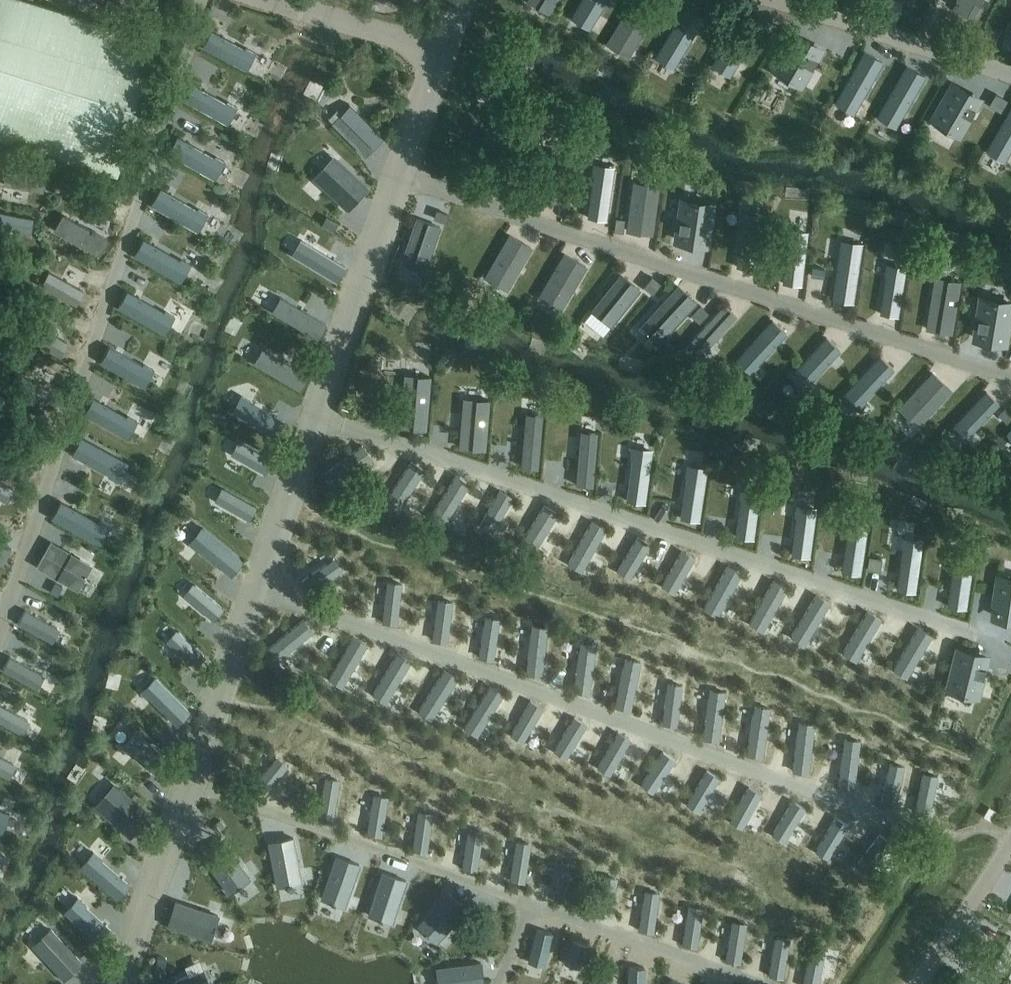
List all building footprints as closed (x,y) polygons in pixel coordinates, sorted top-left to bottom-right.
[(118,175),(160,41),(31,0),(0,0),(0,138),(118,175)] [(549,13),(558,0),(527,0),(549,13)] [(572,18),(590,30),(608,0),(582,0),(572,18)] [(606,43),(629,56),(658,10),(642,0),(633,0),(606,43)] [(973,14),(981,0),(946,0),(973,14)] [(687,6),(655,57),(674,68),(705,18),(687,6)] [(742,14),(712,65),(731,75),(761,25),(742,14)] [(211,30),(203,47),(247,70),(256,54),(211,30)] [(795,33),(774,68),(801,84),(822,49),(795,33)] [(865,51),(836,102),(855,113),(884,62),(865,51)] [(908,64),(878,116),(897,127),(926,75),(908,64)] [(193,83),(184,100),(227,125),(237,108),(193,83)] [(953,83),(933,118),(960,134),(980,99),(953,83)] [(350,105),(333,122),(366,155),(383,138),(350,105)] [(987,150),(1005,160),(1010,151),(1010,108),(987,150)] [(178,136),(168,152),(215,180),(225,163),(178,136)] [(334,154),(313,178),(348,210),(369,187),(334,154)] [(595,163),(588,217),(607,219),(615,166),(595,163)] [(7,168),(4,184),(42,191),(45,175),(7,168)] [(633,181),(627,226),(654,230),(660,184),(633,181)] [(160,188),(151,204),(198,232),(208,215),(160,188)] [(683,201),(678,238),(706,243),(712,205),(683,201)] [(30,233),(33,217),(0,211),(0,227),(30,233)] [(744,212),(737,266),(756,268),(764,216),(744,212)] [(63,213),(54,229),(100,255),(109,239),(63,213)] [(445,214),(426,247),(451,261),(470,228),(445,214)] [(790,229),(783,283),(803,284),(809,232),(790,229)] [(509,233),(484,277),(508,290),(533,246),(509,233)] [(144,238),(134,255),(181,282),(190,265),(144,238)] [(301,239),(291,254),(337,282),(346,266),(301,239)] [(842,239),(833,298),(854,301),(863,243),(842,239)] [(420,278),(430,252),(414,246),(404,273),(420,278)] [(564,252),(538,295),(562,309),(588,266),(564,252)] [(888,264),(880,313),(899,315),(907,266),(888,264)] [(998,294),(1001,274),(979,271),(976,291),(998,294)] [(50,272),(42,286),(76,305),(83,291),(50,272)] [(620,273),(591,310),(612,326),(641,289),(620,273)] [(935,277),(926,329),(953,333),(961,280),(935,277)] [(678,285),(638,328),(658,345),(698,302),(678,285)] [(127,292),(115,319),(153,337),(167,311),(127,292)] [(280,296),(272,311),(318,338),(327,323),(280,296)] [(982,299),(976,336),(1004,340),(1010,303),(982,299)] [(724,304),(688,342),(701,354),(737,315),(724,304)] [(772,320),(735,360),(750,373),(787,333),(772,320)] [(278,321),(269,347),(292,356),(302,329),(278,321)] [(34,323),(26,337),(60,356),(68,342),(34,323)] [(826,337),(789,376),(804,389),(840,350),(826,337)] [(262,348),(254,362),(300,390),(308,375),(262,348)] [(111,352),(102,375),(139,390),(149,368),(111,352)] [(880,356),(844,395),(857,407),(893,369),(880,356)] [(18,373),(11,387),(44,406),(52,392),(18,373)] [(933,373),(900,407),(918,424),(951,389),(933,373)] [(404,375),(400,427),(427,429),(431,377),(404,375)] [(986,390),(951,428),(965,440),(999,403),(986,390)] [(240,397),(232,412),(275,437),(284,421),(240,397)] [(94,398),(85,414),(127,438),(137,422),(94,398)] [(464,398),(460,447),(485,449),(489,400),(464,398)] [(526,413),(522,466),(538,468),(544,414),(526,413)] [(581,431),(577,483),(593,485),(598,432),(581,431)] [(82,437),(73,453),(118,479),(128,463),(82,437)] [(870,455),(904,457),(906,439),(871,437),(870,455)] [(238,441),(232,454),(266,473),(273,460),(238,441)] [(364,446),(325,475),(334,487),(373,459),(364,446)] [(632,458),(626,499),(646,502),(653,449),(632,447),(631,457),(632,458)] [(412,462),(385,502),(398,510),(424,470),(412,462)] [(688,475),(681,518),(699,521),(708,467),(687,464),(686,475),(688,475)] [(74,485),(100,495),(105,482),(79,472),(74,485)] [(457,476),(431,516),(443,525),(470,485),(457,476)] [(7,502),(15,488),(0,480),(0,498),(7,502)] [(742,497),(736,535),(754,538),(761,488),(742,485),(740,497),(742,497)] [(222,488),(215,500),(250,519),(257,506),(222,488)] [(501,490),(479,524),(492,532),(514,499),(501,490)] [(61,501),(52,517),(98,543),(108,527),(61,501)] [(797,516),(792,554),(810,556),(817,507),(797,504),(796,516),(797,516)] [(547,505),(520,545),(533,554),(559,514),(547,505)] [(849,529),(842,571),(860,573),(868,521),(849,518),(847,529),(849,529)] [(592,522),(568,563),(581,571),(605,529),(592,522)] [(202,526),(190,541),(232,575),(244,560),(202,526)] [(638,535),(617,571),(630,579),(651,543),(638,535)] [(903,547),(897,589),(916,592),(923,539),(903,535),(901,546),(903,547)] [(3,563),(11,548),(0,542),(0,562),(3,563)] [(51,542),(38,566),(78,588),(91,564),(51,542)] [(682,549),(661,586),(674,593),(695,557),(682,549)] [(595,551),(592,572),(613,575),(616,554),(595,551)] [(954,563),(948,605),(966,608),(974,555),(954,552),(952,563),(954,563)] [(336,557),(301,581),(310,593),(344,570),(336,557)] [(728,566),(704,608),(717,616),(741,574),(728,566)] [(994,616),(1010,618),(1010,580),(1000,578),(994,616)] [(774,580),(750,623),(763,631),(787,588),(774,580)] [(388,581),(382,622),(397,624),(403,583),(388,581)] [(193,583),(183,594),(213,620),(223,608),(193,583)] [(817,594),(792,637),(806,644),(830,602),(817,594)] [(439,599),(433,640),(448,643),(454,601),(439,599)] [(26,610),(18,624),(52,643),(60,629),(26,610)] [(868,610),(844,653),(857,661),(881,618),(868,610)] [(485,616),(479,657),(494,660),(500,618),(485,616)] [(303,618),(265,651),(275,662),(313,629),(303,618)] [(532,624),(527,674),(542,676),(547,626),(532,624)] [(918,628),(894,671),(907,678),(931,636),(918,628)] [(81,645),(90,648),(96,632),(87,629),(81,645)] [(176,629),(166,641),(195,668),(206,656),(176,629)] [(354,636),(329,678),(342,685),(367,644),(354,636)] [(454,663),(476,667),(480,646),(458,642),(454,663)] [(581,642),(575,692),(590,694),(596,644),(581,642)] [(167,686),(184,672),(166,650),(149,664),(167,686)] [(958,650),(949,687),(977,694),(986,657),(958,650)] [(398,652),(373,693),(386,701),(411,660),(398,652)] [(10,656),(2,670),(37,689),(45,675),(10,656)] [(625,658),(615,707),(630,710),(640,661),(625,658)] [(444,669),(419,710),(432,718),(457,677),(444,669)] [(155,677),(143,689),(177,726),(191,712),(155,677)] [(668,683),(662,724),(677,726),(683,685),(668,683)] [(972,716),(989,721),(998,688),(981,684),(972,716)] [(490,685),(465,727),(478,735),(503,693),(490,685)] [(710,689),(704,739),(719,741),(725,691),(710,689)] [(531,700),(510,734),(523,742),(544,708),(531,700)] [(22,735),(30,721),(0,704),(0,722),(22,735)] [(753,704),(747,754),(762,756),(768,707),(753,704)] [(574,717),(554,750),(567,758),(587,725),(574,717)] [(799,722),(793,771),(809,774),(814,724),(799,722)] [(687,738),(699,738),(698,723),(686,724),(687,738)] [(135,730),(123,744),(161,777),(174,763),(135,730)] [(618,733),(598,766),(611,774),(631,741),(618,733)] [(844,738),(838,788),(853,790),(859,740),(844,738)] [(661,751),(641,784),(654,792),(674,758),(661,751)] [(9,779),(16,765),(0,755),(0,774),(9,779)] [(277,756),(252,787),(264,797),(289,765),(277,756)] [(890,762),(881,803),(896,806),(904,765),(890,762)] [(707,769),(687,802),(700,810),(720,777),(707,769)] [(923,772),(914,813),(929,816),(937,775),(923,772)] [(9,779),(0,776),(0,805),(9,779)] [(325,777),(319,816),(334,819),(340,779),(325,777)] [(115,782),(94,806),(130,838),(151,814),(115,782)] [(749,787),(729,820),(742,828),(762,795),(749,787)] [(374,794),(367,834),(382,836),(389,797),(374,794)] [(451,796),(445,806),(456,813),(463,802),(451,796)] [(793,800),(772,834),(785,842),(806,808),(793,800)] [(419,810),(412,850),(427,852),(434,813),(419,810)] [(2,832),(9,815),(0,811),(0,831),(2,832)] [(797,841),(815,847),(824,816),(805,811),(797,841)] [(836,817),(816,851),(829,858),(849,825),(836,817)] [(469,829),(462,868),(477,871),(484,831),(469,829)] [(880,834),(856,865),(868,875),(892,844),(880,834)] [(269,842),(277,885),(301,881),(292,838),(269,842)] [(517,840),(510,880),(525,882),(532,843),(517,840)] [(204,856),(230,892),(249,878),(223,842),(204,856)] [(92,852),(80,867),(118,898),(130,885),(92,852)] [(336,856),(322,897),(344,905),(359,864),(336,856)] [(560,860),(553,899),(568,902),(575,862),(560,860)] [(382,872),(368,914),(391,921),(405,879),(382,872)] [(603,876),(596,915),(611,918),(618,878),(603,876)] [(188,901),(200,901),(201,885),(188,884),(188,901)] [(645,890),(639,930),(654,932),(660,893),(645,890)] [(447,892),(418,925),(436,940),(465,907),(447,892)] [(78,896),(64,912),(102,944),(114,931),(78,896)] [(168,925),(210,939),(218,916),(176,902),(168,925)] [(688,905),(682,945),(697,947),(703,908),(688,905)] [(732,920),(726,960),(741,962),(747,923),(732,920)] [(51,927),(32,945),(64,980),(82,962),(51,927)] [(538,929),(529,961),(545,965),(553,933),(538,929)] [(705,930),(701,946),(723,952),(727,936),(705,930)] [(776,936),(769,975),(784,978),(791,938),(776,936)] [(574,941),(566,962),(581,968),(589,946),(574,941)] [(803,983),(818,983),(825,950),(810,947),(803,983)] [(437,968),(439,983),(484,983),(481,962),(437,968)] [(629,983),(645,983),(645,968),(629,967),(629,983)]
